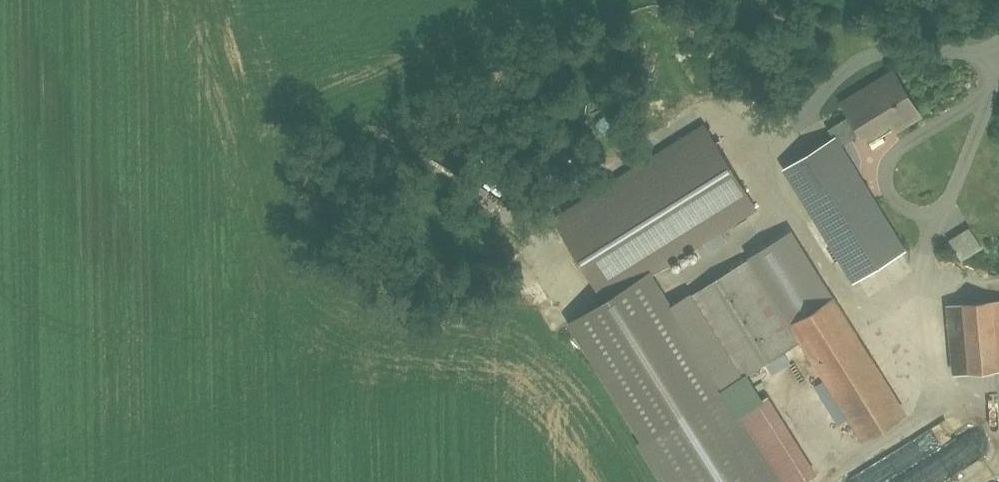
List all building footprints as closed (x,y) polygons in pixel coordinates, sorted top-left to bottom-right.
[(835,140),(840,147),(860,133),(867,145),(920,113),(896,74),(843,106),(850,116),(828,129),(835,140)] [(754,193),(706,117),(559,209),(607,285),(754,193)] [(835,140),(790,168),(857,277),(903,249),(840,147),(835,140)] [(958,261),(981,248),(969,226),(946,238),(958,261)] [(754,245),(690,287),(743,368),(803,330),(791,310),(795,308),(754,245)] [(662,266),(575,320),(644,429),(640,432),(671,481),(796,481),(794,479),(746,402),(662,266)] [(962,295),(967,362),(998,360),(998,292),(962,295)] [(814,296),(791,310),(803,330),(862,427),(885,413),(814,296)] [(769,374),(785,365),(779,355),(763,364),(769,374)] [(772,386),(746,402),(794,479),(820,463),(772,386)] [(976,432),(887,481),(998,481),(998,472),(976,432)]
